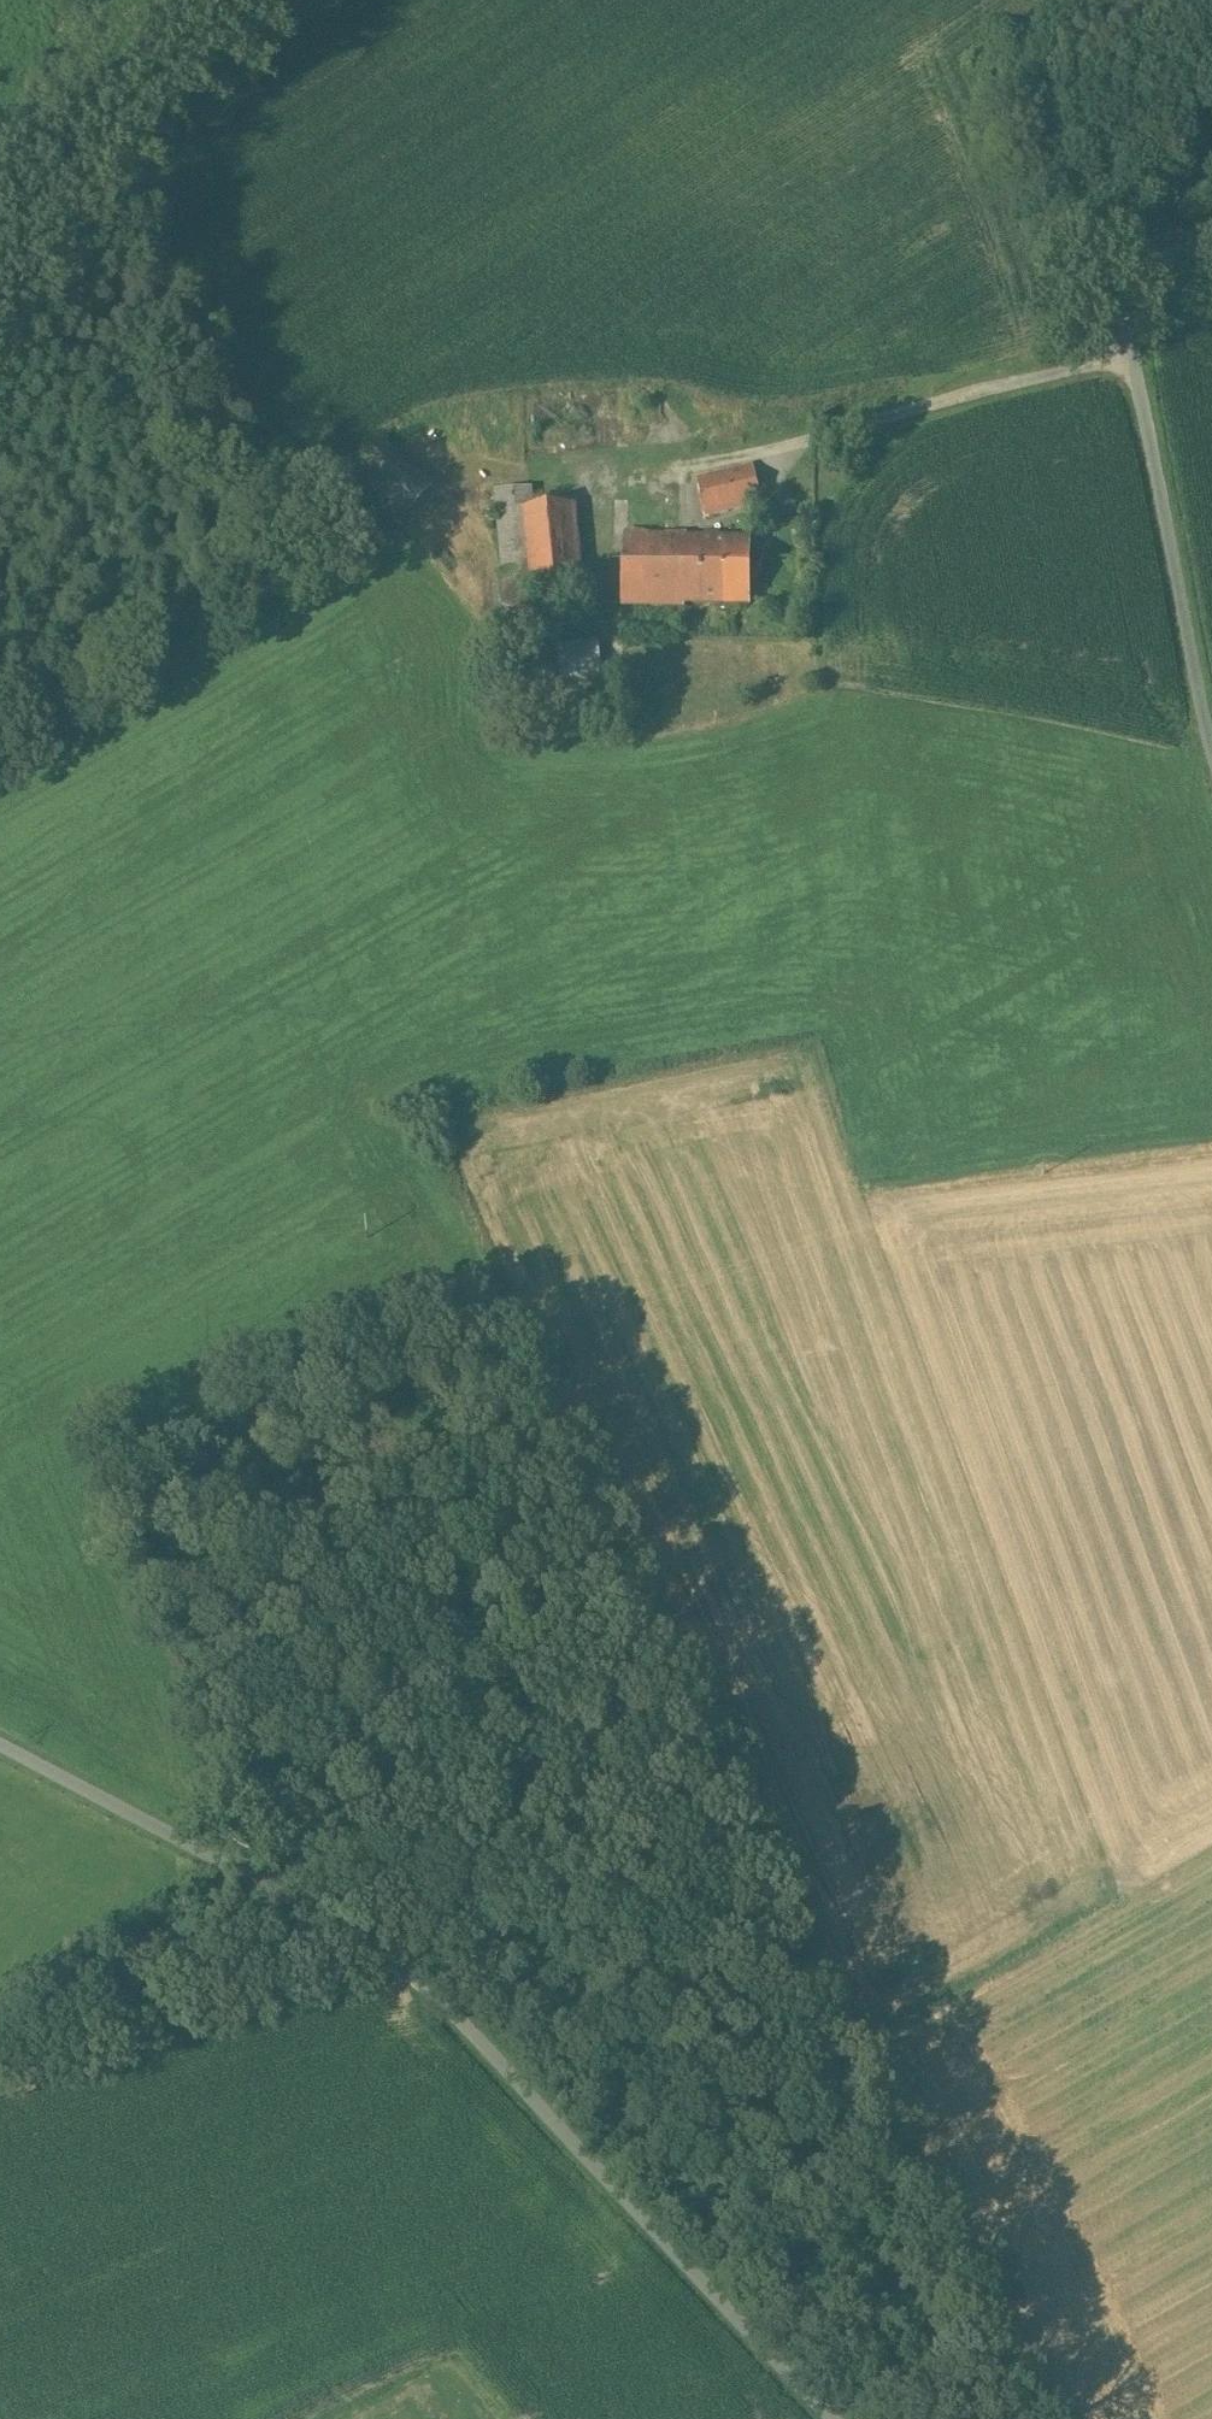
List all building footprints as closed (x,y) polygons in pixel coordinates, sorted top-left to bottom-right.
[(369,449),(423,500),(433,488),(380,438),(369,449)] [(369,449),(349,471),(402,521),(423,500),(369,449)] [(760,459),(705,474),(715,509),(770,494),(760,459)] [(542,482),(500,485),(508,605),(538,603),(537,587),(591,584),(586,498),(543,500),(542,482)] [(689,482),(657,482),(656,527),(633,527),(632,602),(757,603),(758,529),(689,529),(689,482)] [(606,637),(536,642),(539,678),(608,673),(606,637)]
